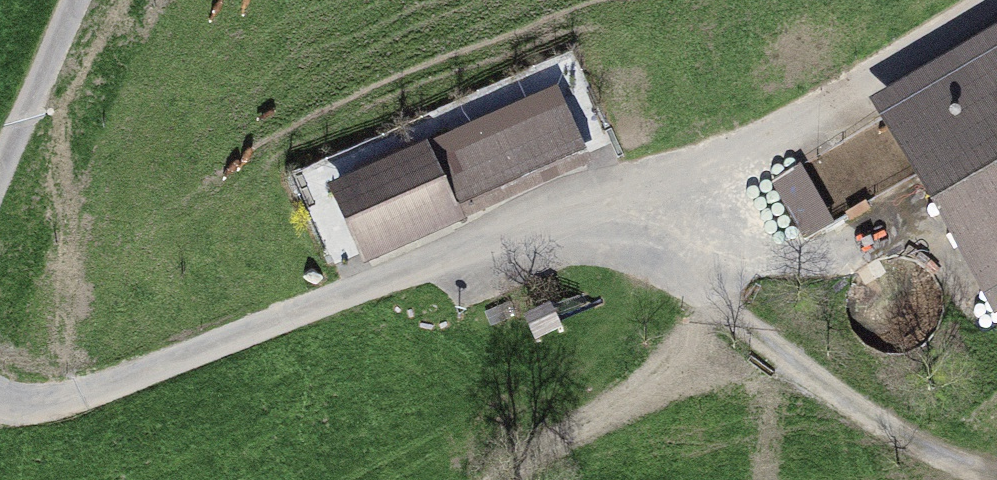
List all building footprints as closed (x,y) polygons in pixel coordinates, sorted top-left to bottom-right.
[(861,115),(981,322),(996,313),(996,37),(861,115)] [(528,93),(311,184),(340,254),(557,163),(528,93)]
